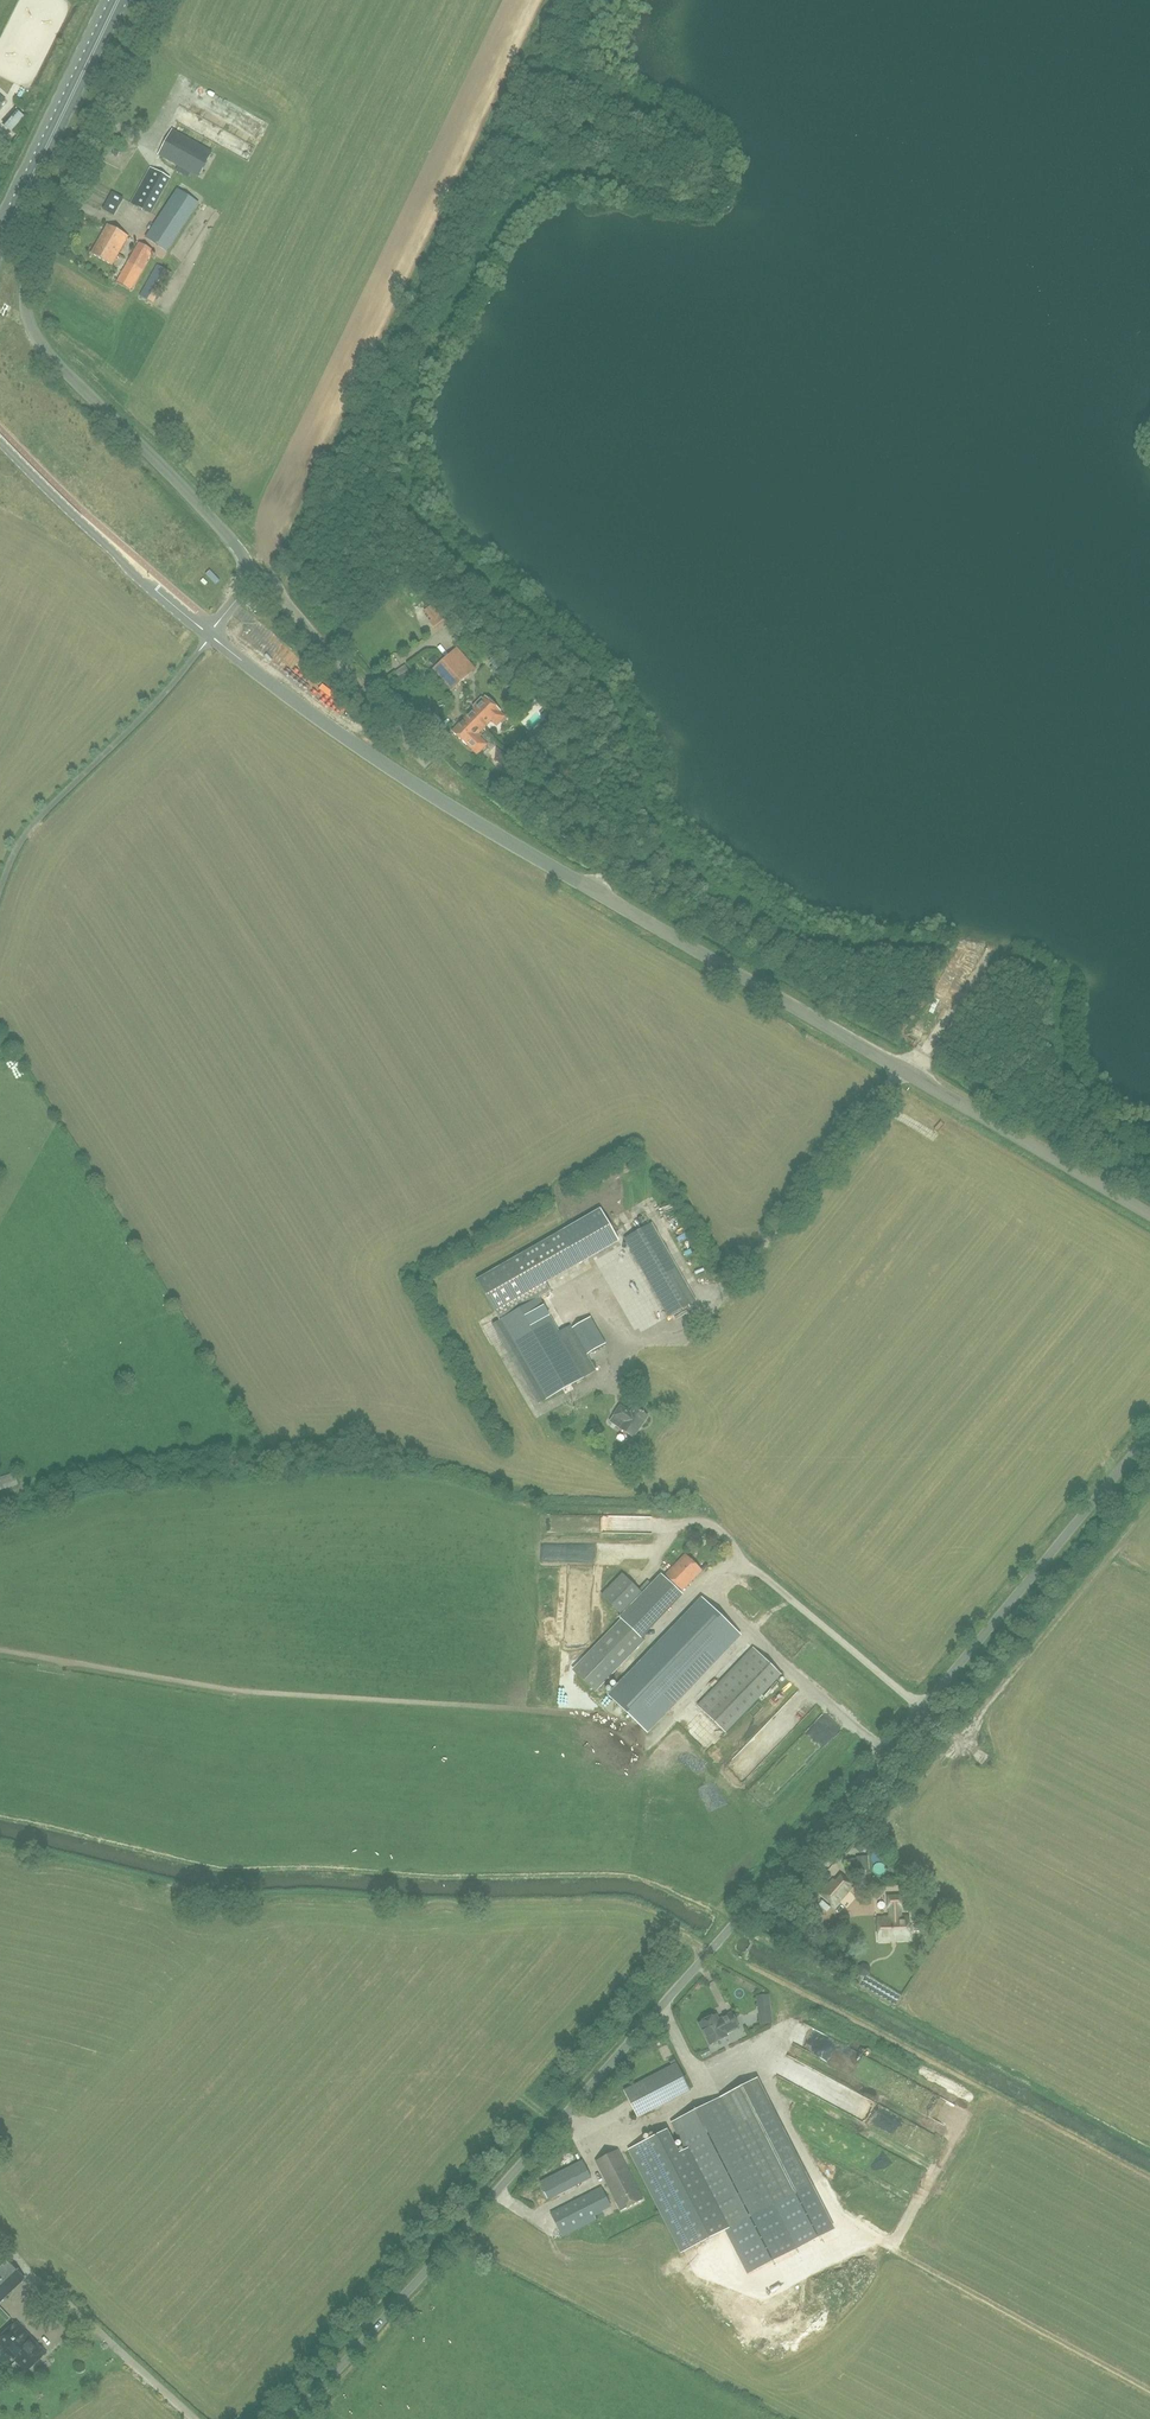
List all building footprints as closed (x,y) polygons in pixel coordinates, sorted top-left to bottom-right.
[(137,106),(149,110),(151,104),(139,100),(137,106)] [(206,130),(210,119),(184,109),(179,121),(206,130)] [(159,156),(199,177),(212,152),(172,131),(159,156)] [(170,178),(152,168),(132,204),(151,214),(170,178)] [(167,251),(198,203),(178,190),(147,238),(167,251)] [(114,216),(124,199),(112,193),(103,210),(114,216)] [(112,265),(128,236),(108,225),(91,254),(112,265)] [(131,291),(153,251),(139,243),(117,283),(131,291)] [(153,303),(170,272),(158,265),(141,297),(153,303)] [(455,650),(442,661),(461,681),(473,670),(455,650)] [(461,681),(442,661),(433,669),(452,689),(461,681)] [(486,697),(468,715),(483,729),(492,720),(495,724),(498,724),(503,718),(503,715),(500,712),(500,711),(486,697)] [(478,735),(483,729),(468,715),(463,720),(463,721),(453,732),(467,745),(478,754),(487,745),(477,735),(477,734),(478,735)] [(566,1327),(547,1293),(550,1291),(528,1251),(477,1280),(499,1320),(492,1324),(538,1404),(596,1370),(587,1355),(606,1344),(591,1317),(572,1328),(571,1325),(566,1327)] [(633,1438),(654,1408),(640,1399),(630,1413),(620,1406),(613,1416),(623,1423),(619,1428),(633,1438)] [(581,1436),(589,1423),(578,1417),(570,1430),(581,1436)] [(0,1477),(0,1491),(19,1485),(15,1473),(0,1477)] [(671,1604),(702,1571),(686,1555),(654,1588),(671,1604)] [(622,1574),(602,1595),(622,1615),(643,1594),(622,1574)] [(755,1585),(748,1590),(761,1606),(768,1601),(755,1585)] [(702,1599),(631,1673),(608,1696),(645,1731),(739,1634),(702,1599)] [(645,1639),(623,1619),(574,1670),(596,1691),(645,1639)] [(726,1733),(781,1675),(754,1648),(698,1706),(726,1733)] [(702,1729),(700,1735),(708,1737),(710,1730),(702,1729)] [(764,1789),(760,1797),(774,1805),(778,1797),(764,1789)] [(858,1847),(863,1852),(875,1840),(870,1835),(858,1847)] [(871,1870),(870,1856),(861,1857),(862,1870),(871,1870)] [(841,1870),(820,1893),(835,1908),(856,1885),(841,1870)] [(902,1916),(901,1894),(887,1894),(887,1910),(889,1910),(890,1917),(877,1917),(878,1941),(910,1940),(909,1916),(902,1916)] [(764,1994),(765,2024),(774,2024),(773,1993),(764,1994)] [(720,2021),(716,2014),(700,2023),(711,2044),(727,2036),(726,2033),(740,2026),(732,2012),(722,2018),(723,2019),(720,2021)] [(812,2038),(808,2047),(821,2052),(825,2043),(812,2038)] [(704,2049),(704,2057),(713,2057),(713,2049),(704,2049)] [(691,2088),(678,2063),(625,2090),(638,2115),(691,2088)] [(755,2080),(721,2097),(672,2121),(686,2148),(677,2153),(665,2130),(629,2149),(683,2251),(727,2228),(776,2203),(810,2186),(755,2080)] [(643,2200),(618,2149),(596,2160),(621,2211),(643,2200)] [(586,2159),(546,2177),(554,2195),(594,2177),(586,2159)] [(595,2216),(612,2207),(602,2188),(551,2214),(563,2237),(596,2220),(595,2216)] [(779,2235),(783,2245),(805,2235),(801,2225),(779,2235)] [(0,2279),(0,2300),(6,2306),(19,2293),(9,2283),(22,2271),(15,2264),(0,2279)] [(29,2334),(17,2322),(0,2338),(0,2344),(26,2372),(46,2353),(29,2334)]
